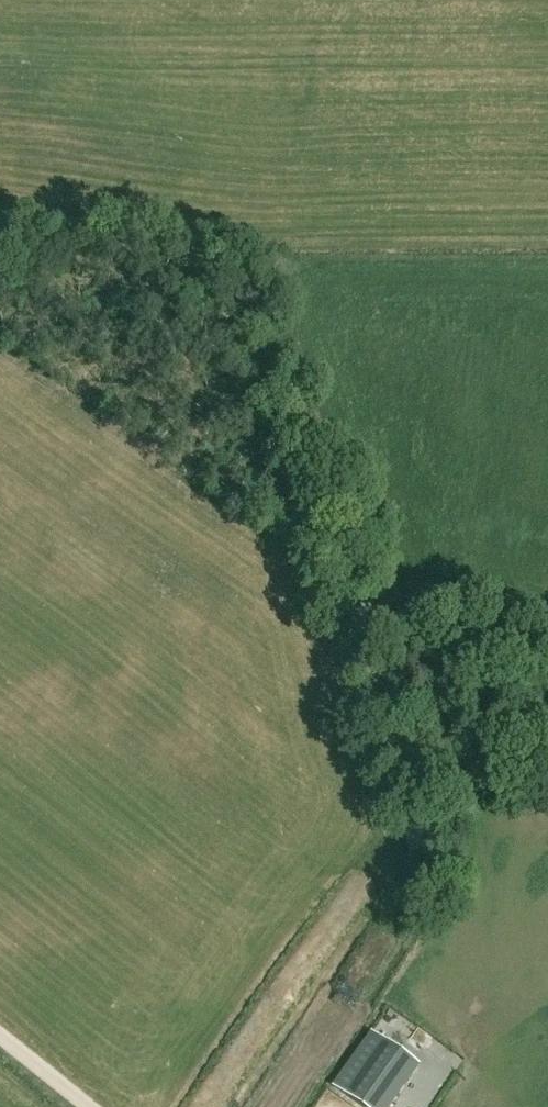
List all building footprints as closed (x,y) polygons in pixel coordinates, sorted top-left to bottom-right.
[(418,1067),(371,1033),(333,1088),(360,1106),(390,1106),(418,1067)]
